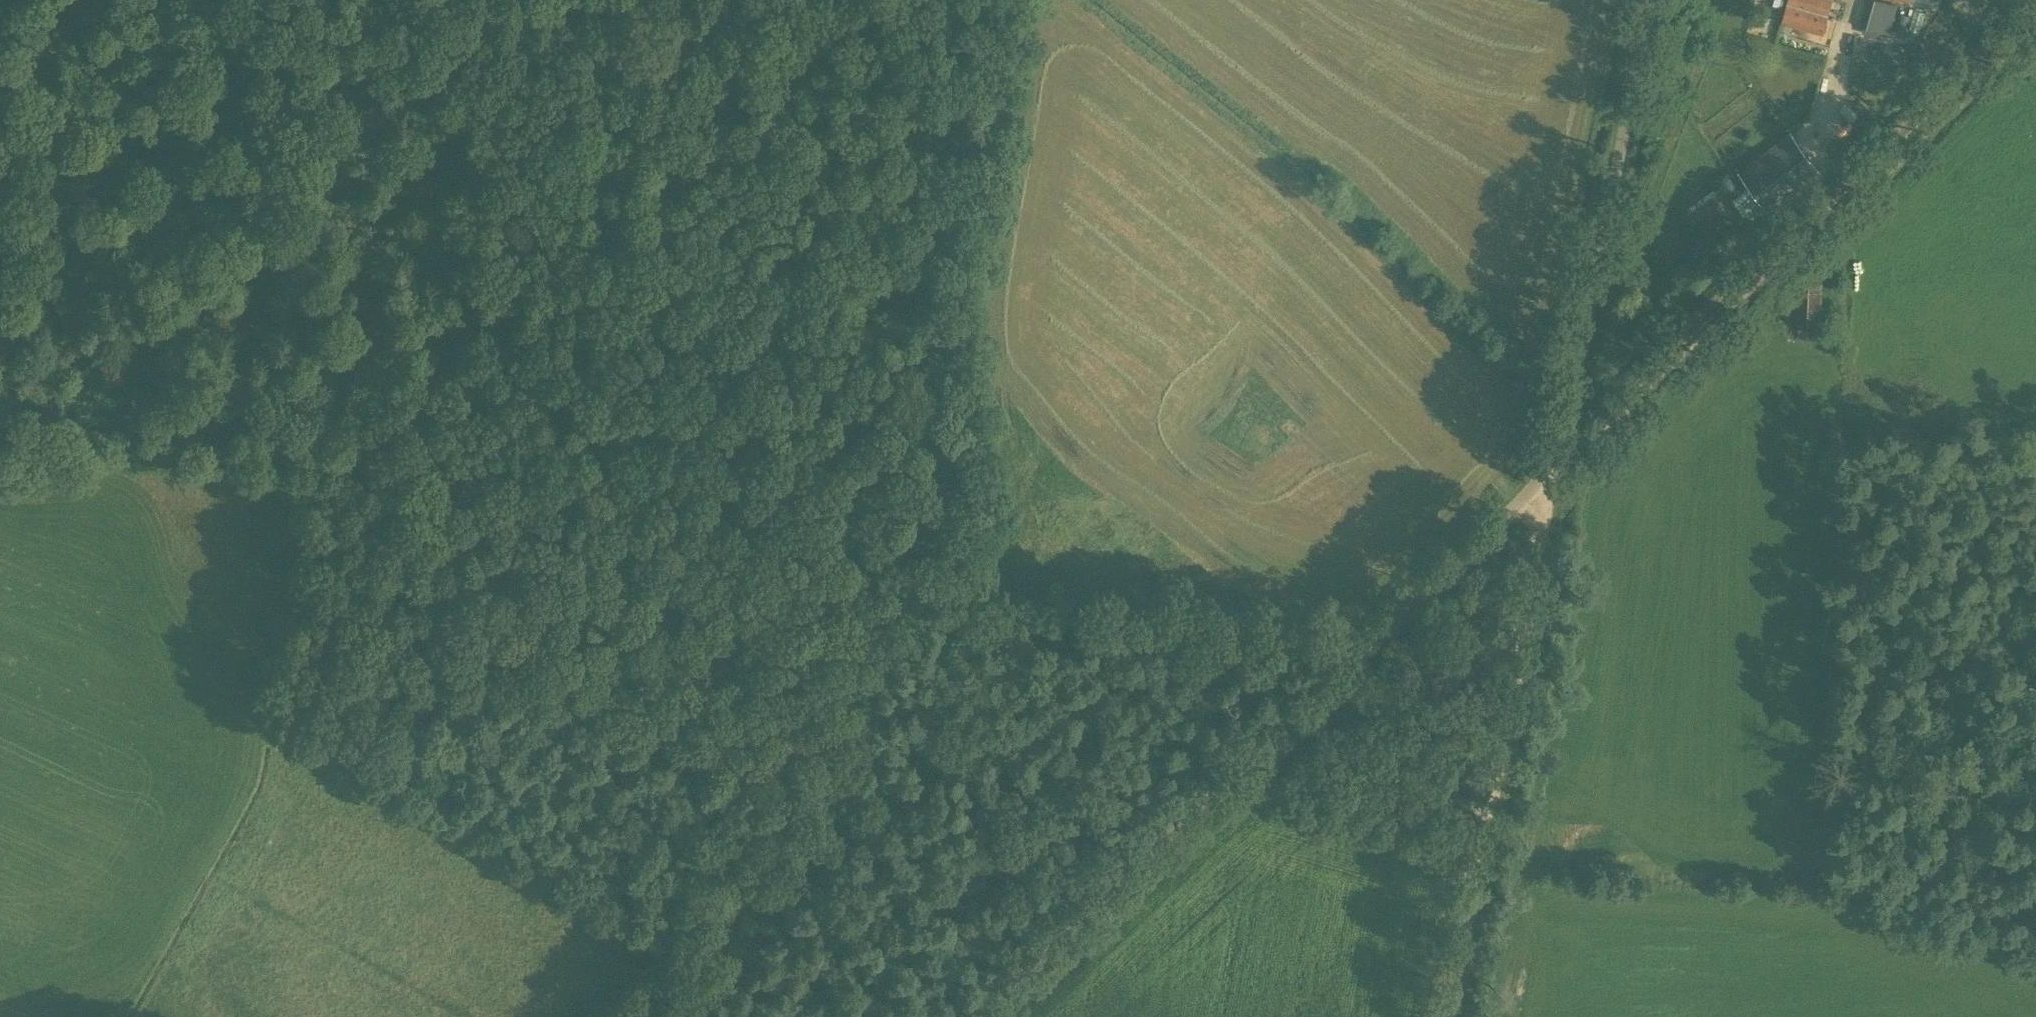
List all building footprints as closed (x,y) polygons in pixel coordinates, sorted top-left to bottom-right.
[(1783,22),(1823,33),(1831,0),(1789,0),(1783,22)] [(1883,0),(1869,0),(1861,26),(1889,33),(1897,4),(1883,0)] [(1788,134),(1739,172),(1771,213),(1820,175),(1788,134)] [(1823,280),(1820,280),(1821,265),(1805,265),(1805,280),(1784,281),(1783,319),(1821,322),(1823,280)]
